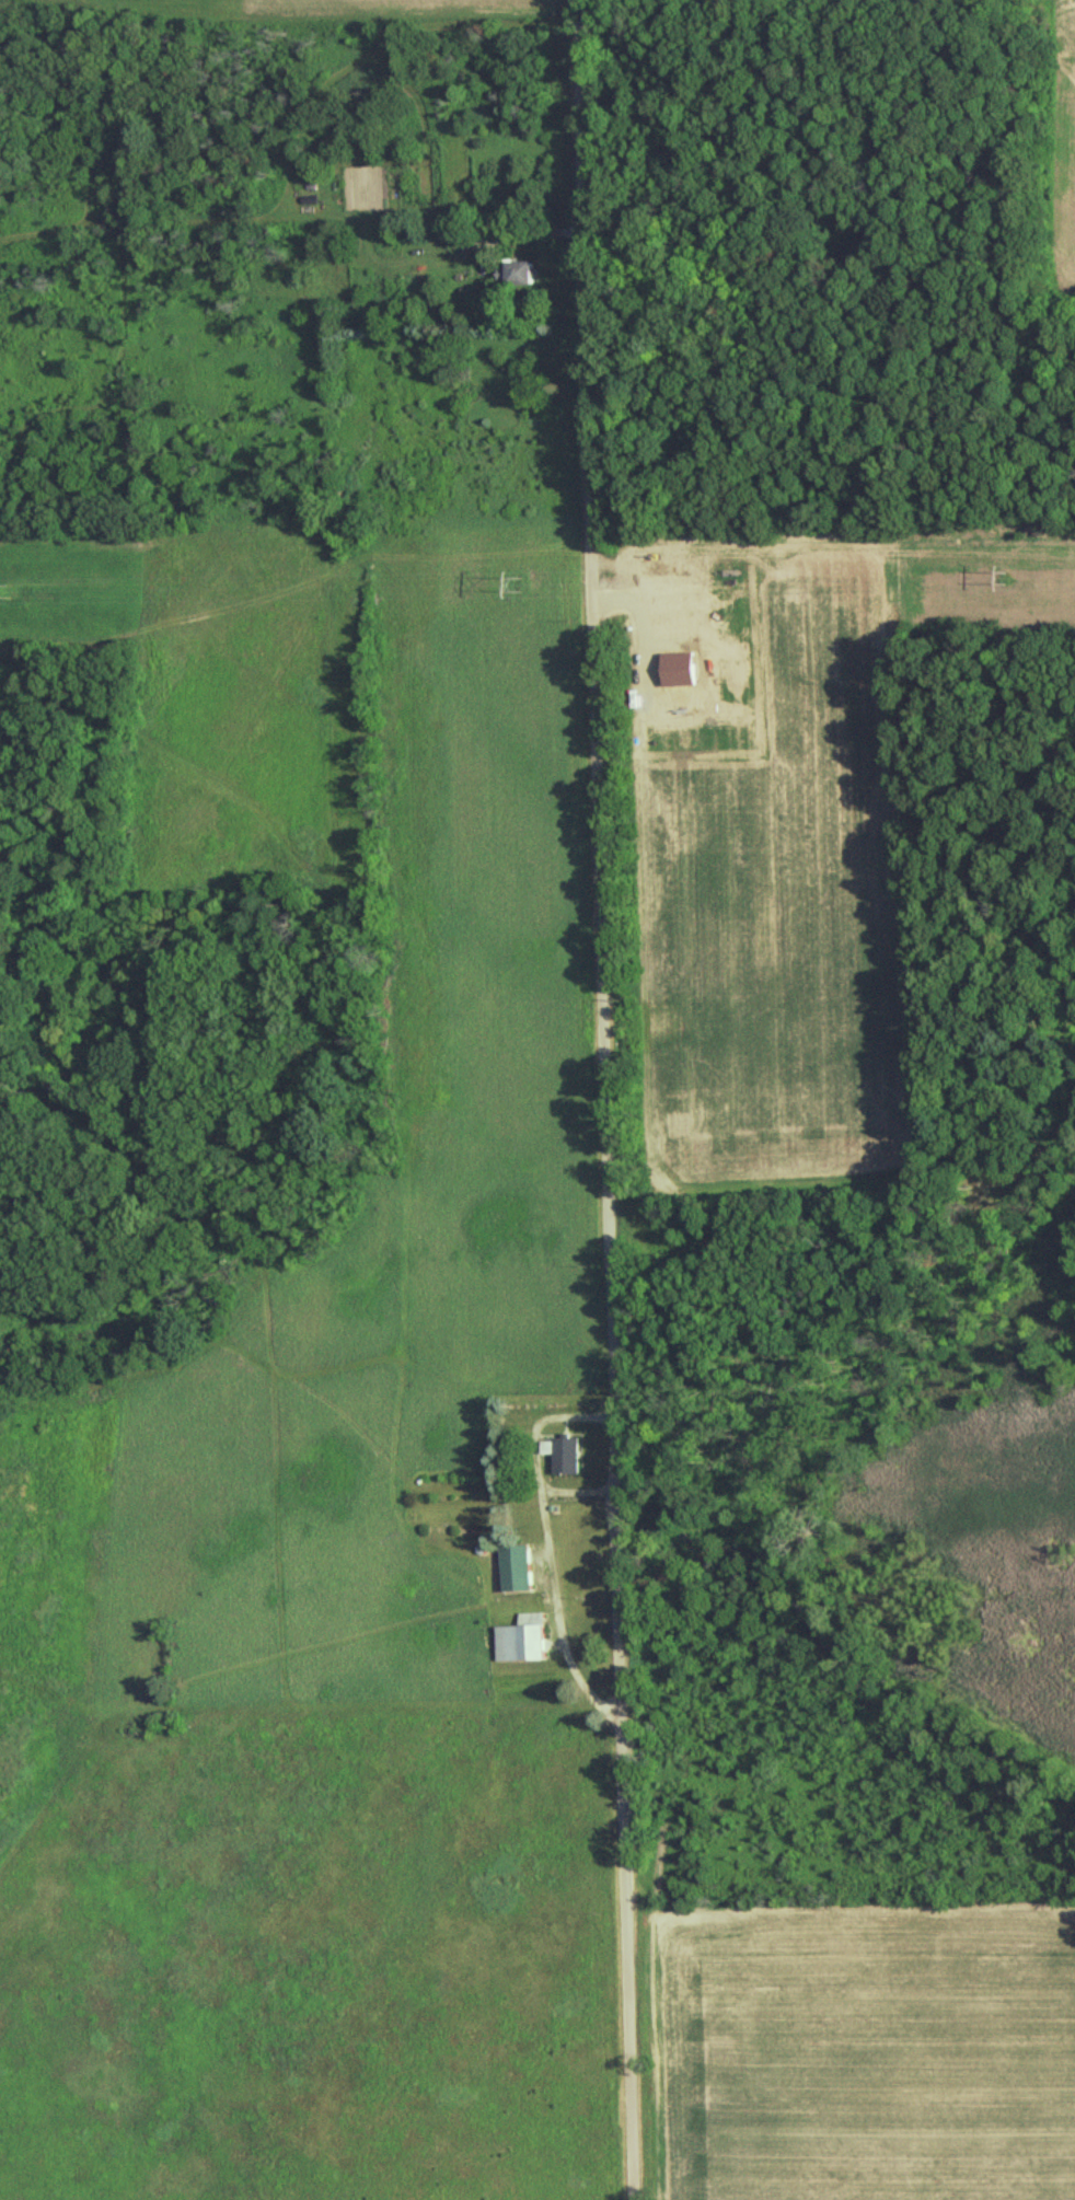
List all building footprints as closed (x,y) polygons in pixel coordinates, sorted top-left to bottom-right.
[(578,1437),(539,1438),(540,1453),(551,1453),(552,1474),(579,1473),(578,1437)] [(498,1546),(499,1591),(529,1590),(527,1545),(498,1546)] [(495,1661),(541,1659),(541,1639),(545,1639),(544,1612),(517,1612),(518,1625),(494,1626),(495,1661)]
